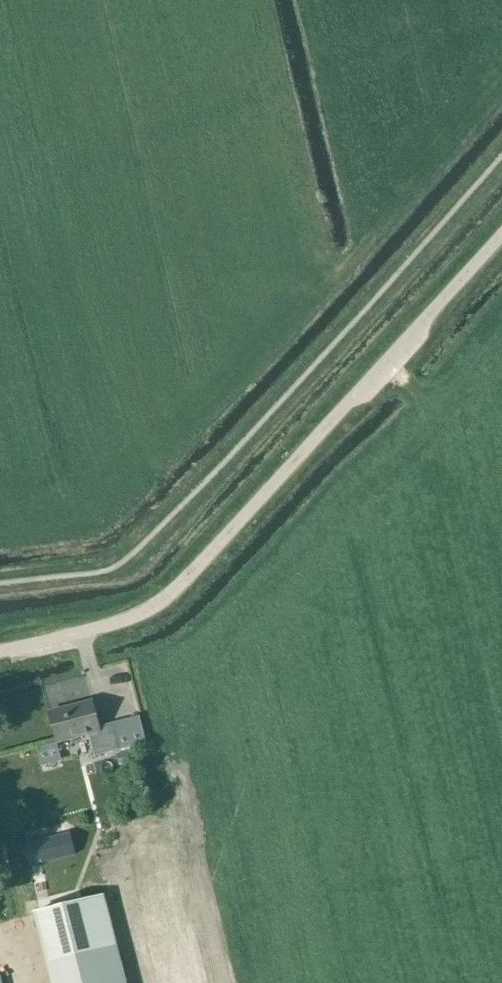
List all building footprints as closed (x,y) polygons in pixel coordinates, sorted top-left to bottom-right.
[(100,726),(92,699),(48,711),(57,745),(90,736),(96,757),(148,742),(141,715),(100,726)] [(26,865),(74,853),(69,834),(21,846),(26,865)] [(104,895),(37,912),(55,982),(126,982),(104,895)]
